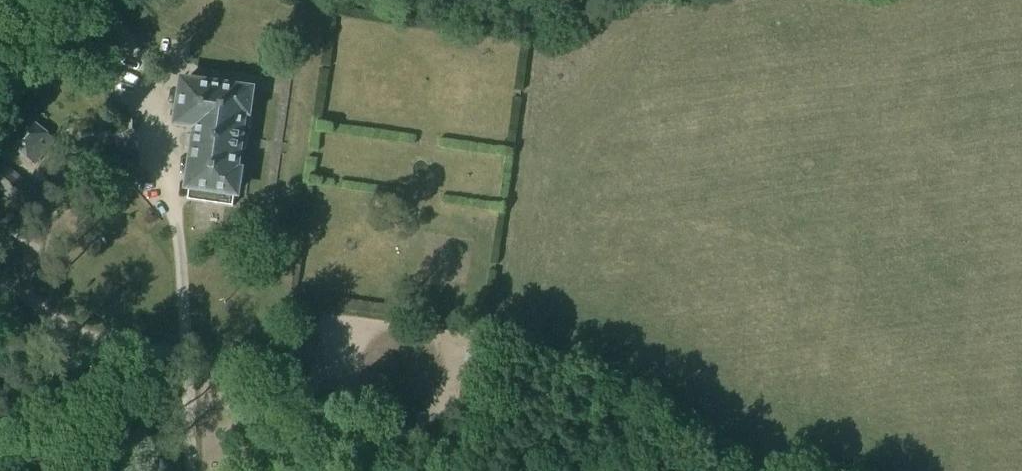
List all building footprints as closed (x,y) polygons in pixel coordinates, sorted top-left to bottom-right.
[(248,115),(248,110),(251,108),(252,101),(250,98),(251,92),(183,82),(180,104),(174,109),(173,118),(177,125),(197,128),(189,189),(190,189),(188,202),(234,209),(237,190),(240,188),(241,181),(239,178),(240,173),(236,172),(244,115),(248,115)] [(35,161),(51,138),(26,120),(9,143),(35,161)] [(30,187),(4,168),(0,173),(0,187),(19,201),(30,187)]
